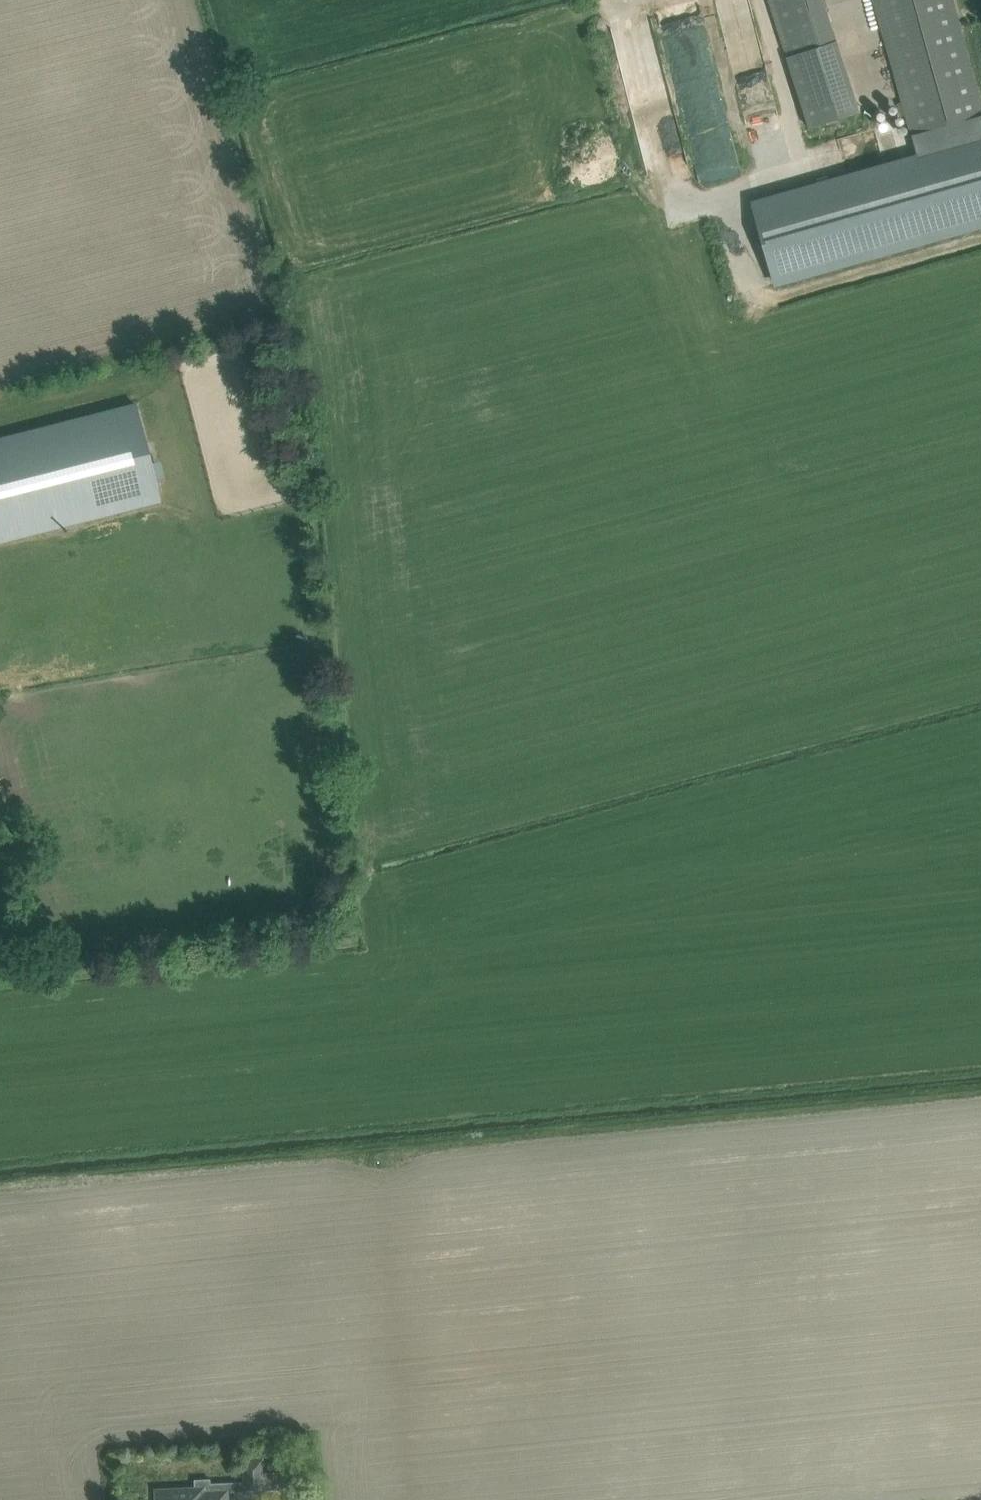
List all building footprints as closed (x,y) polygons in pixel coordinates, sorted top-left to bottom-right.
[(806,127),(857,113),(825,0),(770,0),(806,127)] [(913,135),(926,131),(965,120),(980,116),(980,102),(953,0),(875,0),(913,135)] [(660,32),(703,31),(703,16),(660,17),(660,32)] [(965,120),(926,131),(931,152),(751,199),(773,285),(980,230),(980,116),(965,120)] [(0,437),(0,543),(161,503),(136,404),(0,437)] [(284,1472),(264,1473),(264,1457),(245,1459),(246,1482),(246,1491),(246,1493),(265,1491),(285,1489),(284,1472)] [(211,1483),(211,1479),(195,1479),(196,1488),(157,1490),(157,1499),(229,1499),(228,1492),(246,1491),(246,1482),(211,1483)]
